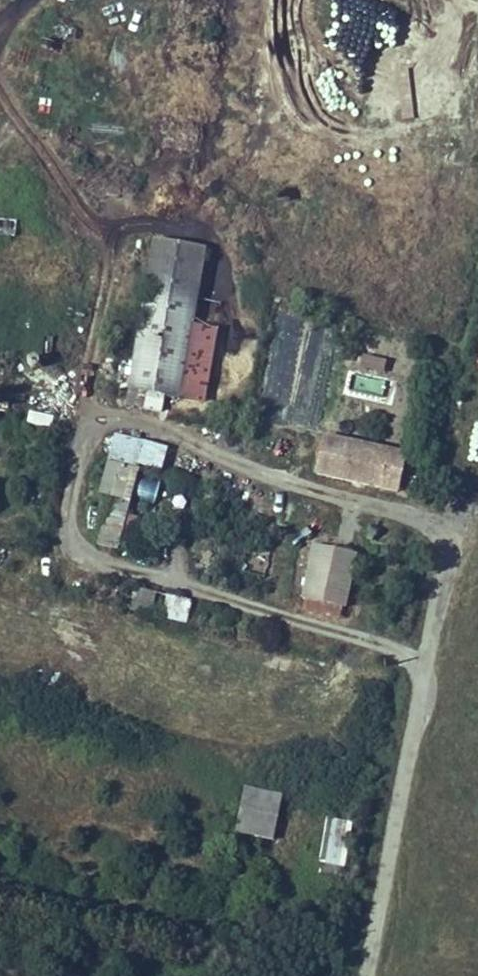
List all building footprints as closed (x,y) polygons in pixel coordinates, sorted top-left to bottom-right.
[(142,223),(131,274),(183,284),(194,234),(142,223)] [(183,284),(131,274),(109,392),(131,396),(133,381),(164,386),(183,284)] [(202,317),(178,312),(164,386),(189,391),(202,317)] [(361,352),(358,366),(384,371),(387,357),(361,352)] [(28,423),(51,424),(52,412),(28,411),(28,423)] [(385,437),(310,421),(302,461),(376,477),(385,437)] [(97,423),(85,483),(94,485),(85,534),(105,538),(127,429),(97,423)] [(395,439),(385,437),(376,477),(385,479),(395,439)] [(154,503),(160,481),(140,476),(134,497),(154,503)] [(300,527),(289,585),(332,595),(343,535),(300,527)] [(118,573),(114,596),(175,609),(180,585),(118,573)] [(228,793),(224,816),(264,825),(268,802),(228,793)] [(324,817),(320,870),(346,872),(350,818),(324,817)]
